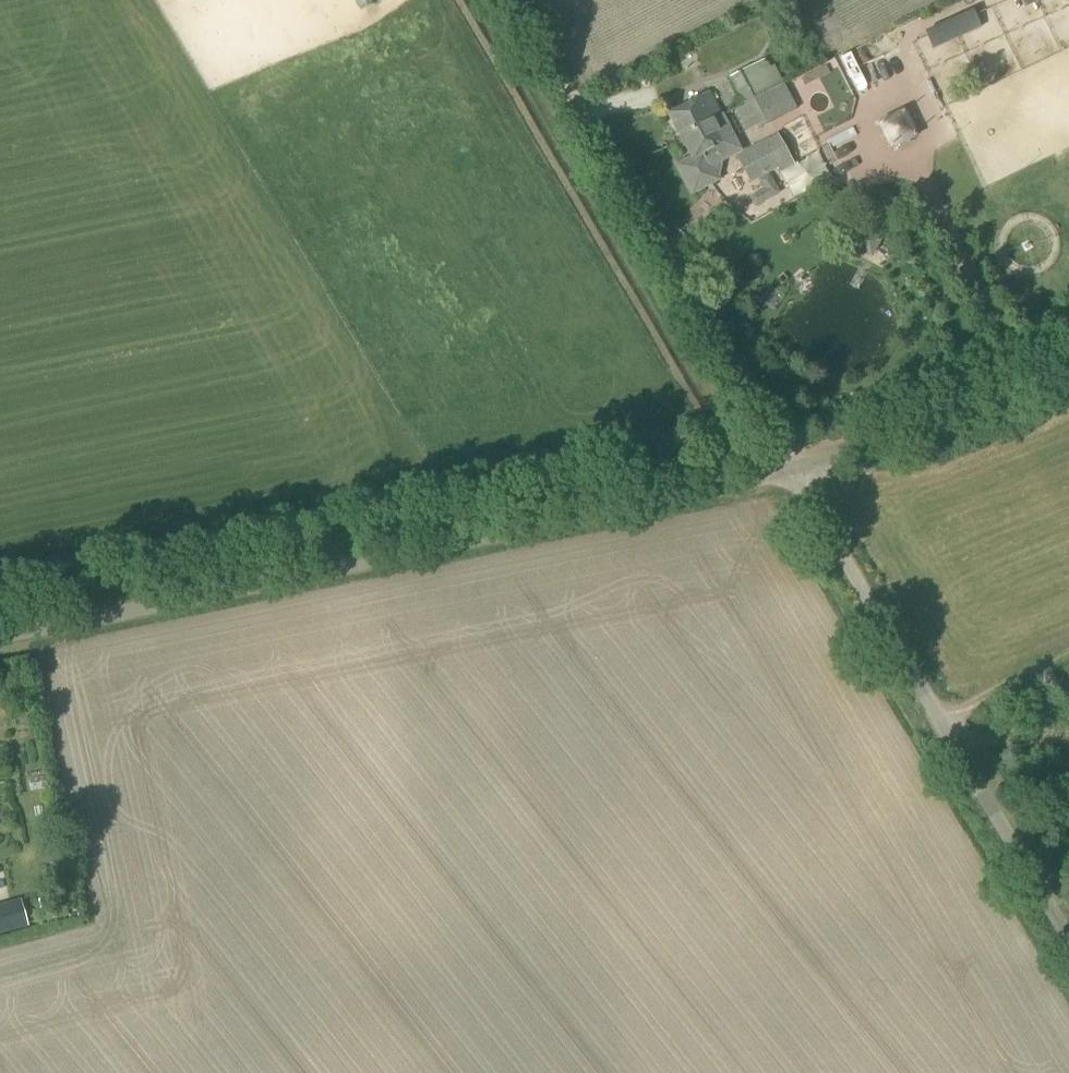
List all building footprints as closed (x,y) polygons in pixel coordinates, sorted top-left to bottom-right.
[(1026,9),(1046,0),(1022,0),(1026,9)] [(973,12),(925,34),(927,37),(933,50),(945,45),(943,41),(966,30),(968,34),(980,29),(974,16),(973,12)] [(745,104),(783,84),(774,66),(770,68),(767,63),(766,64),(764,61),(731,78),(745,104)] [(783,84),(745,104),(759,130),(774,122),(797,110),(783,84)] [(680,138),(722,116),(709,93),(668,115),(680,138)] [(913,138),(902,115),(881,125),(892,148),(913,138)] [(710,166),(740,151),(722,116),(680,138),(692,160),(680,167),(693,192),(717,180),(710,166)] [(751,179),(760,176),(768,200),(784,194),(776,169),(795,163),(784,133),(740,148),(751,179)] [(835,137),(823,147),(839,167),(851,156),(835,137)] [(27,925),(21,902),(0,907),(0,932),(27,925)]
